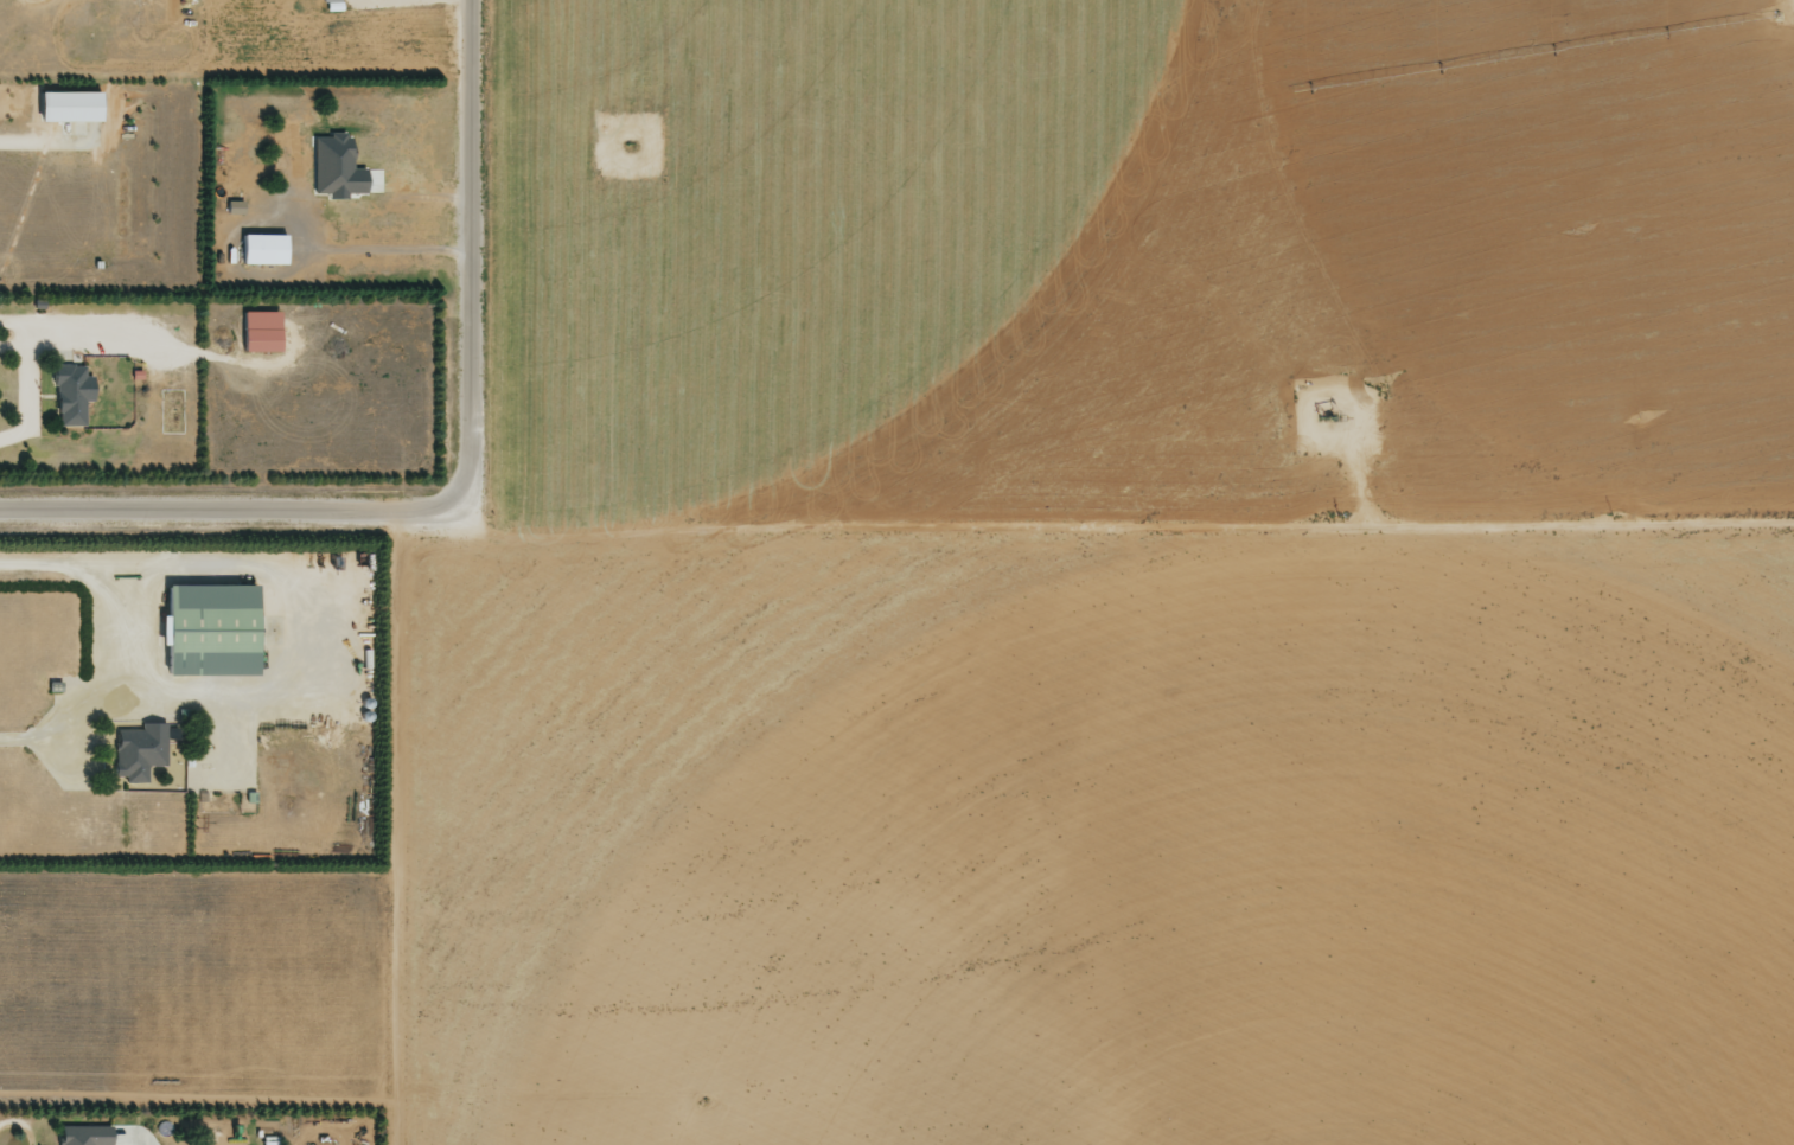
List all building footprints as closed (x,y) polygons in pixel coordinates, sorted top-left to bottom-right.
[(324,11),(332,11),(332,9),(340,9),(339,0),(323,0),(324,11)] [(97,120),(97,90),(36,91),(37,122),(97,120)] [(313,136),(313,193),(326,193),(326,198),(345,198),(345,192),(364,192),(363,167),(349,167),(349,132),(328,132),(328,136),(313,136)] [(283,264),(284,234),(241,234),(240,263),(283,264)] [(277,311),(241,312),(242,352),(278,351),(277,311)] [(53,425),(83,425),(83,401),(91,401),(91,376),(83,376),(82,364),(53,364),(53,425)] [(254,675),(253,585),(162,585),(163,676),(254,675)] [(164,723),(140,723),(140,729),(114,729),(113,776),(124,776),(124,782),(145,783),(145,766),(164,766),(164,723)] [(109,1125),(57,1125),(57,1144),(109,1144),(109,1125)] [(261,1136),(261,1144),(278,1144),(278,1136),(261,1136)]
